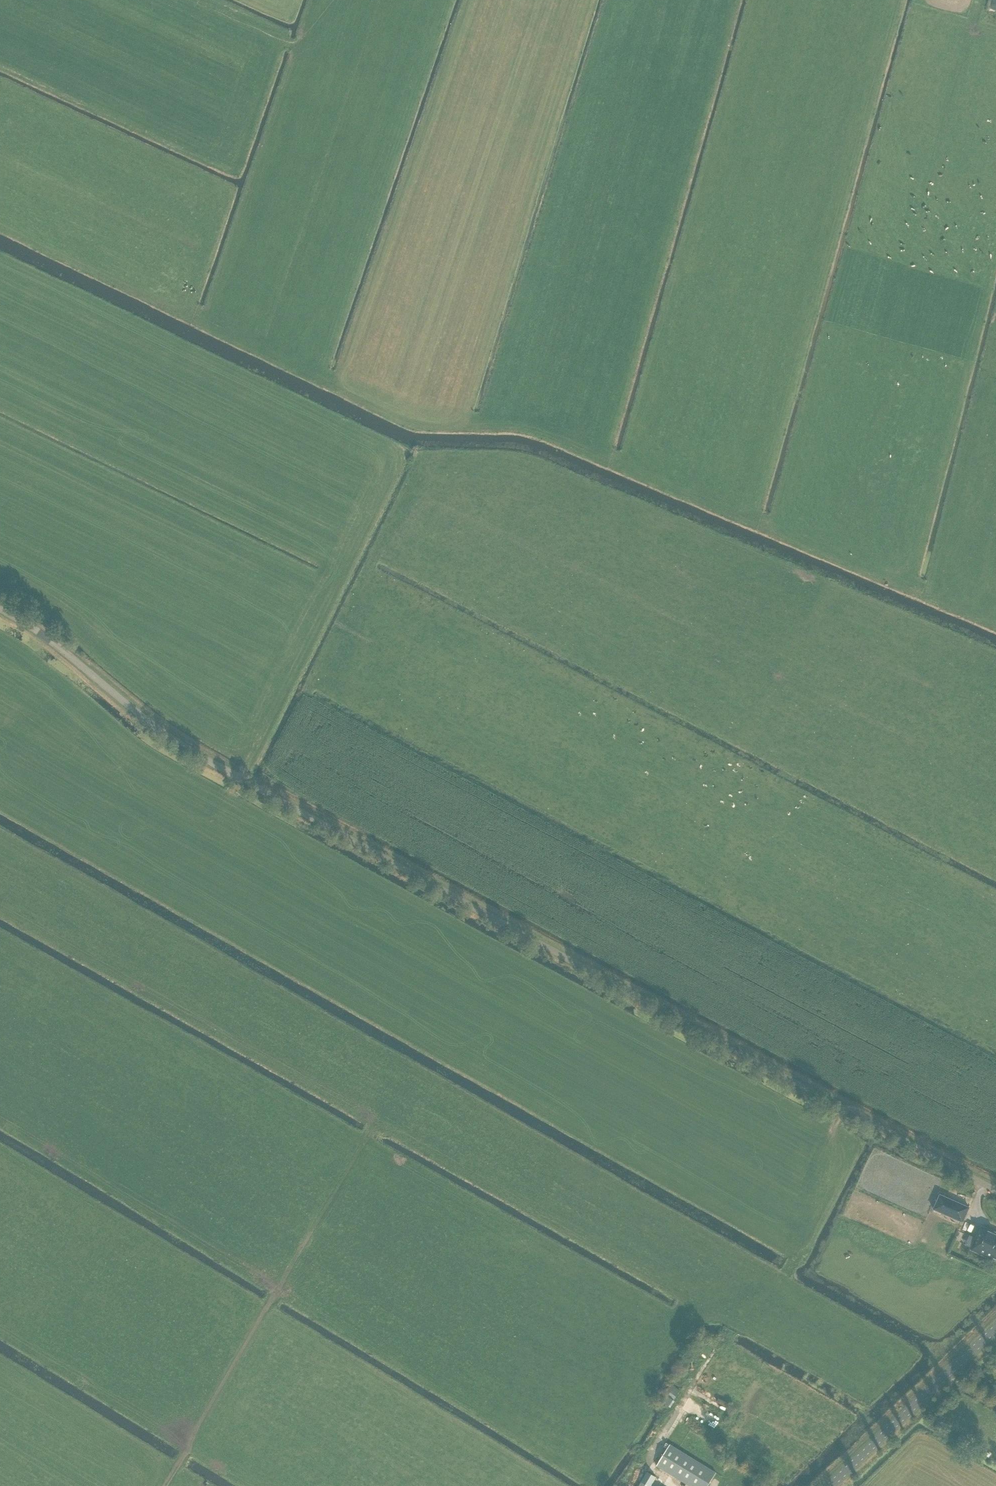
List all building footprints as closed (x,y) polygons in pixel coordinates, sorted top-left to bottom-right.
[(970,1208),(940,1195),(934,1209),(963,1222),(970,1208)] [(994,1258),(995,1259),(995,1232),(982,1226),(971,1250),(993,1260),(994,1258)] [(954,1247),(952,1253),(961,1256),(962,1249),(954,1247)] [(674,1400),(680,1390),(671,1383),(664,1393),(674,1400)] [(716,1472),(670,1444),(657,1466),(691,1485),(708,1485),(716,1472)] [(656,1477),(648,1472),(642,1482),(648,1485),(651,1485),(656,1477)]
